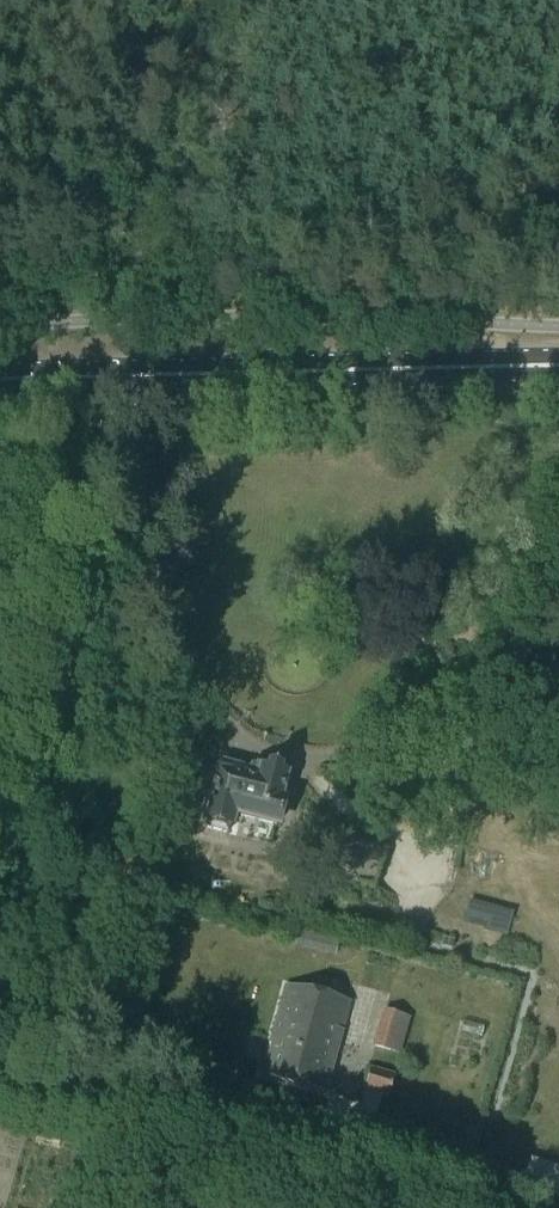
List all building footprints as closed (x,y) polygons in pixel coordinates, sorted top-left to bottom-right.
[(261,772),(222,762),(208,818),(209,818),(207,827),(226,832),(228,824),(231,824),(234,812),(277,823),(283,801),(279,800),(285,776),(277,774),(278,770),(270,767),(269,772),(261,771),(261,772)] [(131,873),(135,857),(115,853),(111,869),(131,873)] [(295,941),(334,952),(339,936),(299,925),(295,941)] [(444,937),(442,945),(452,948),(455,940),(444,937)] [(327,1092),(351,1002),(286,985),(270,1043),(272,1043),(268,1058),(266,1057),(261,1075),(327,1092)] [(397,1053),(407,1016),(386,1010),(375,1046),(397,1053)] [(393,1082),(395,1075),(370,1068),(364,1088),(389,1095),(391,1089),(393,1082)] [(393,1082),(391,1089),(399,1092),(401,1084),(393,1082)] [(533,1168),(524,1192),(558,1204),(558,1176),(533,1168)] [(73,1200),(56,1196),(53,1207),(71,1207),(73,1200)]
